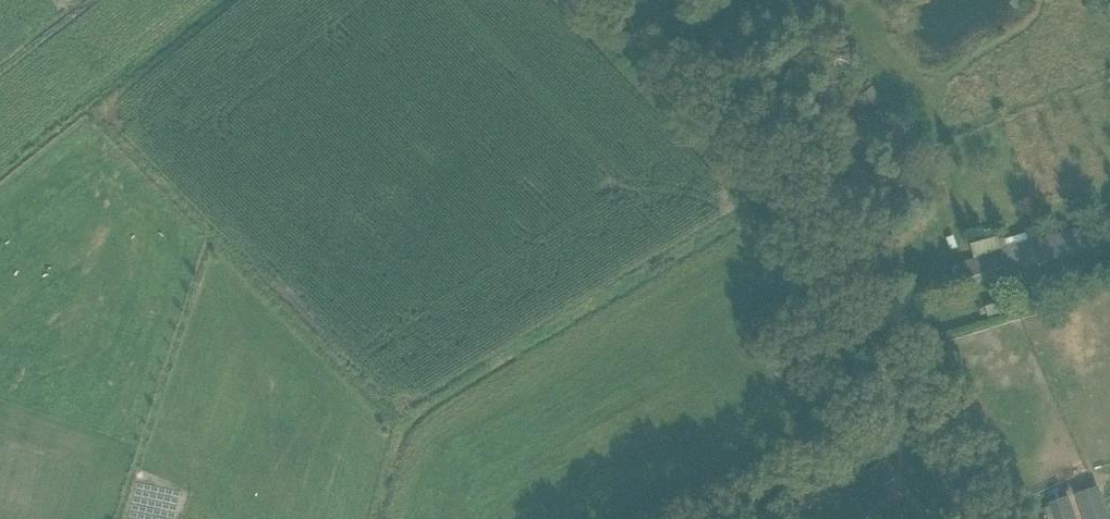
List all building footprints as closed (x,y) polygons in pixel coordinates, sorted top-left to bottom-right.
[(1095,247),(1089,226),(1030,243),(1036,264),(1074,253),(1095,247)] [(965,280),(967,286),(1006,273),(999,251),(956,263),(961,282),(965,280)] [(1083,518),(1109,518),(1101,496),(1099,491),(1098,488),(1076,496),(1077,499),(1083,518)] [(1048,505),(1054,518),(1074,518),(1068,502),(1067,498),(1048,505)]
